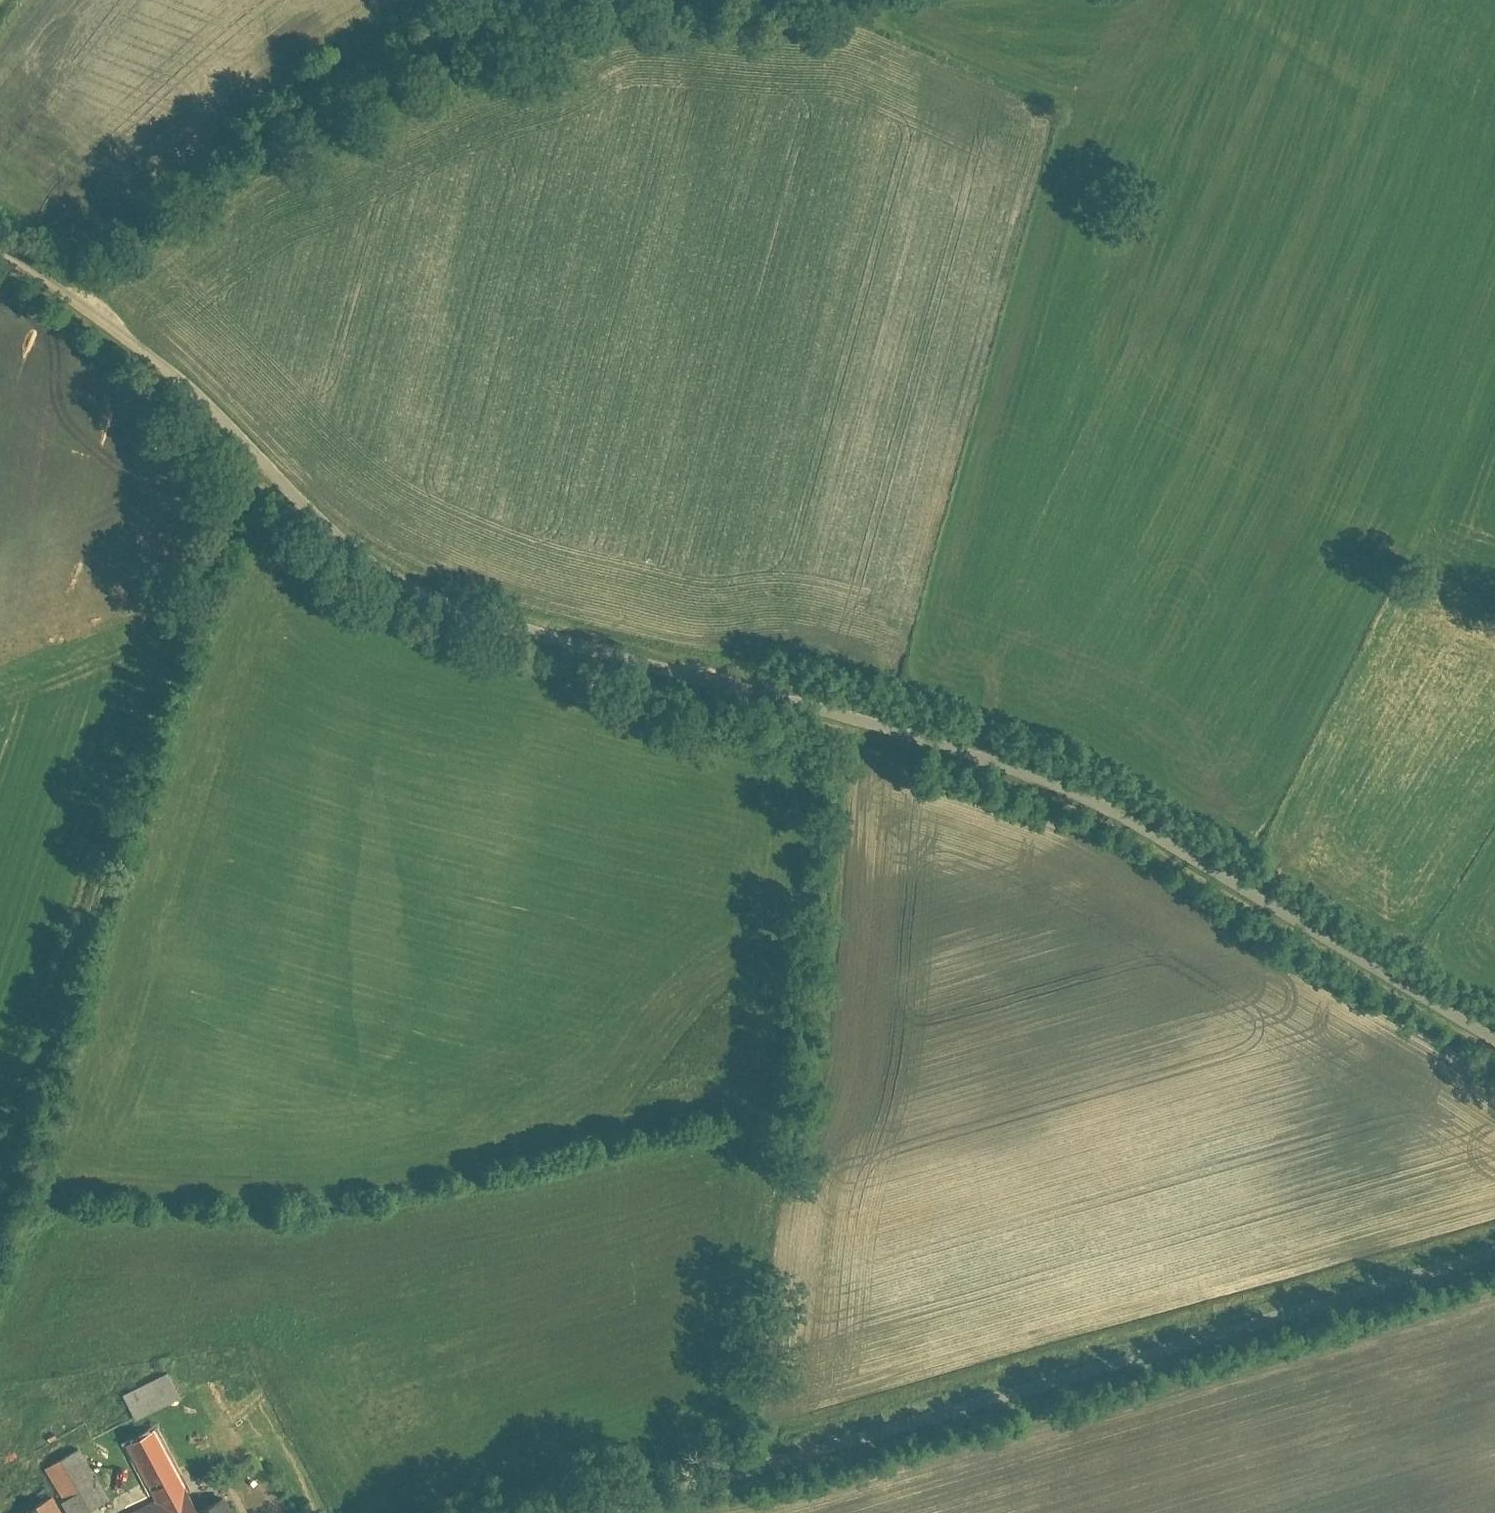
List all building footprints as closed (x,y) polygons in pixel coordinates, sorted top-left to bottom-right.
[(125,1393),(137,1420),(181,1400),(169,1373),(125,1393)] [(142,1512),(205,1512),(163,1429),(129,1445),(159,1505),(142,1512)] [(111,1500),(82,1450),(48,1470),(73,1512),(89,1512),(111,1500)] [(50,1485),(5,1512),(68,1512),(50,1485)]
